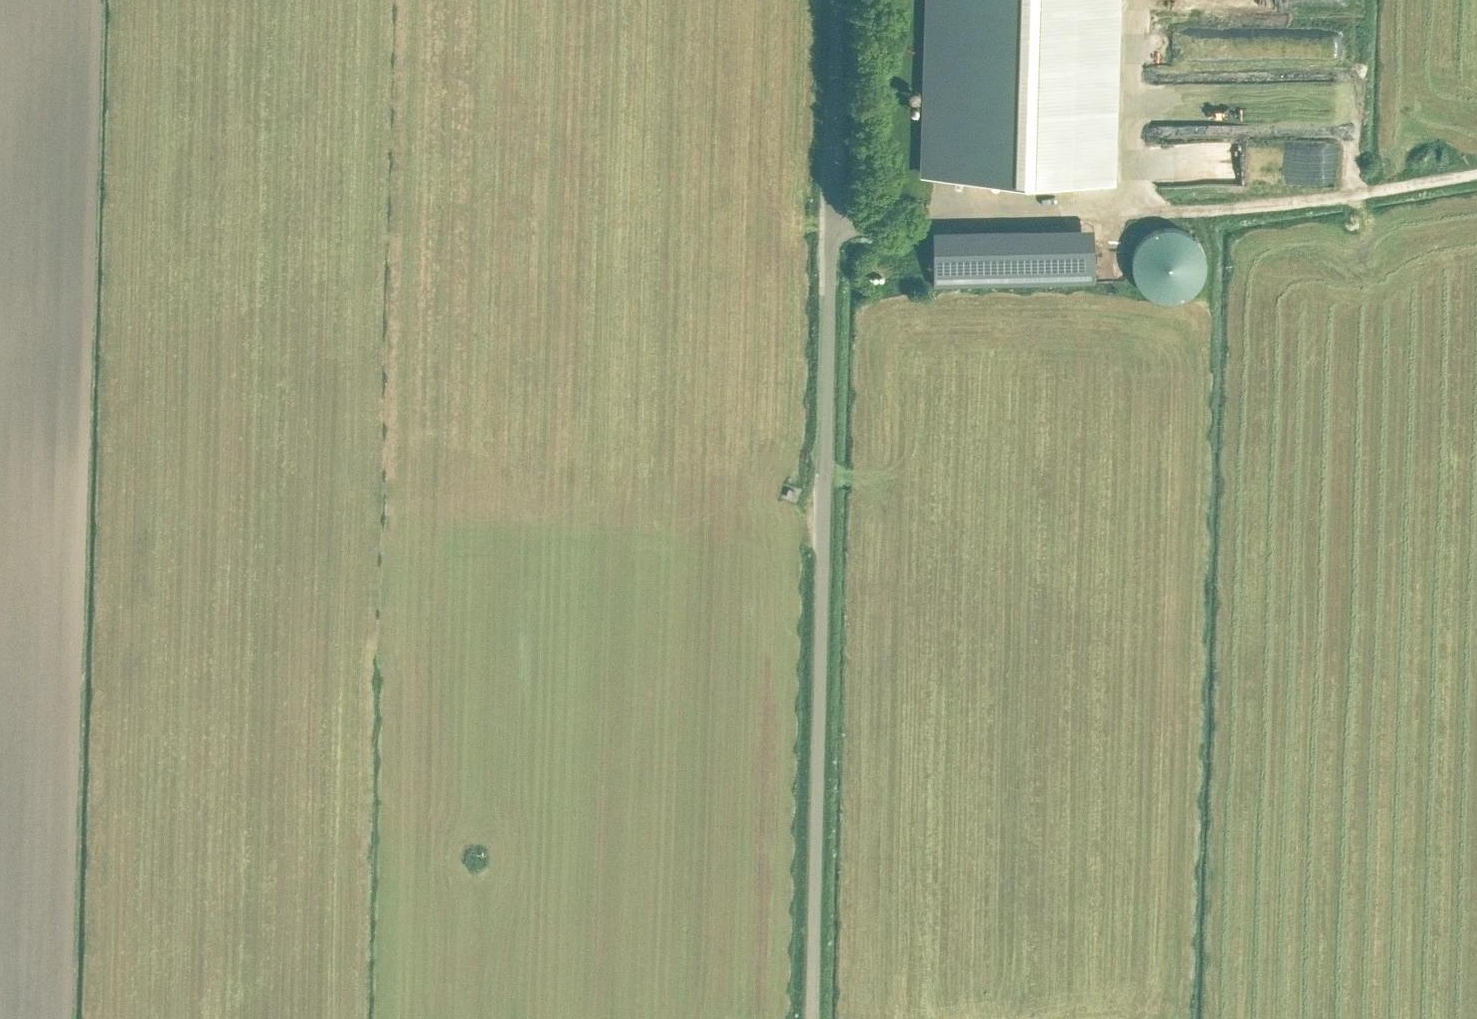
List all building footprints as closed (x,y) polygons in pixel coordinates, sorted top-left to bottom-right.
[(926,174),(1110,179),(1115,0),(930,0),(926,174)] [(1182,232),(1173,228),(1163,226),(1153,228),(1144,232),(1137,239),(1132,248),(1131,258),(1132,268),(1137,277),(1144,284),(1153,289),(1163,290),(1173,289),(1182,284),(1189,277),(1193,268),(1195,258),(1193,248),(1189,239),(1182,232)] [(933,230),(934,283),(1094,280),(1093,227),(933,230)]
